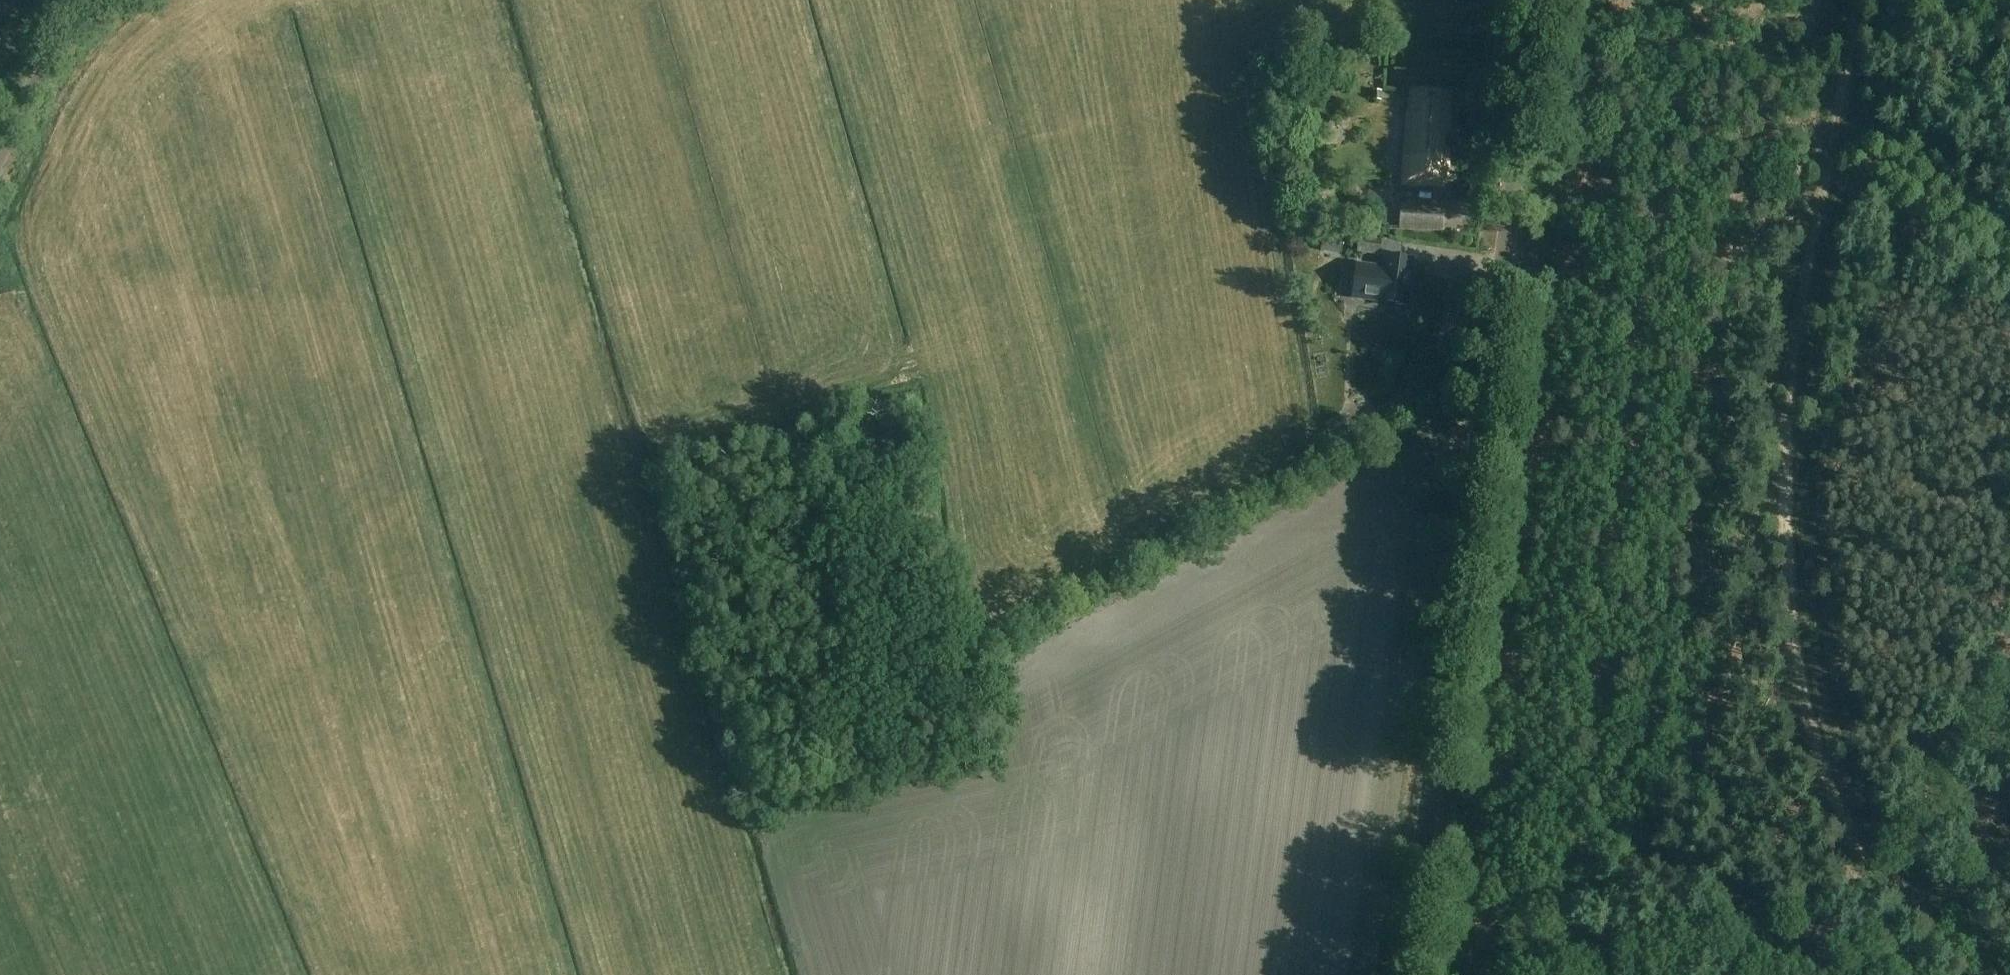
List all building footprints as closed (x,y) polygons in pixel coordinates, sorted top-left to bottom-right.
[(1382,91),(1373,91),(1373,100),(1381,101),(1382,91)] [(1403,184),(1446,188),(1448,150),(1443,150),(1445,135),(1450,135),(1451,115),(1450,115),(1451,95),(1412,92),(1410,113),(1408,113),(1403,184)] [(1403,204),(1401,228),(1443,231),(1444,207),(1423,206),(1423,209),(1412,208),(1412,204),(1403,204)] [(1386,225),(1387,205),(1376,205),(1375,224),(1386,225)] [(1323,234),(1321,251),(1342,254),(1344,236),(1323,234)] [(1362,236),(1360,251),(1381,254),(1383,239),(1362,236)] [(1353,297),(1368,299),(1382,301),(1411,305),(1417,258),(1381,254),(1385,254),(1383,267),(1357,263),(1353,297)] [(1347,294),(1348,280),(1330,278),(1329,284),(1336,285),(1335,293),(1347,294)]
